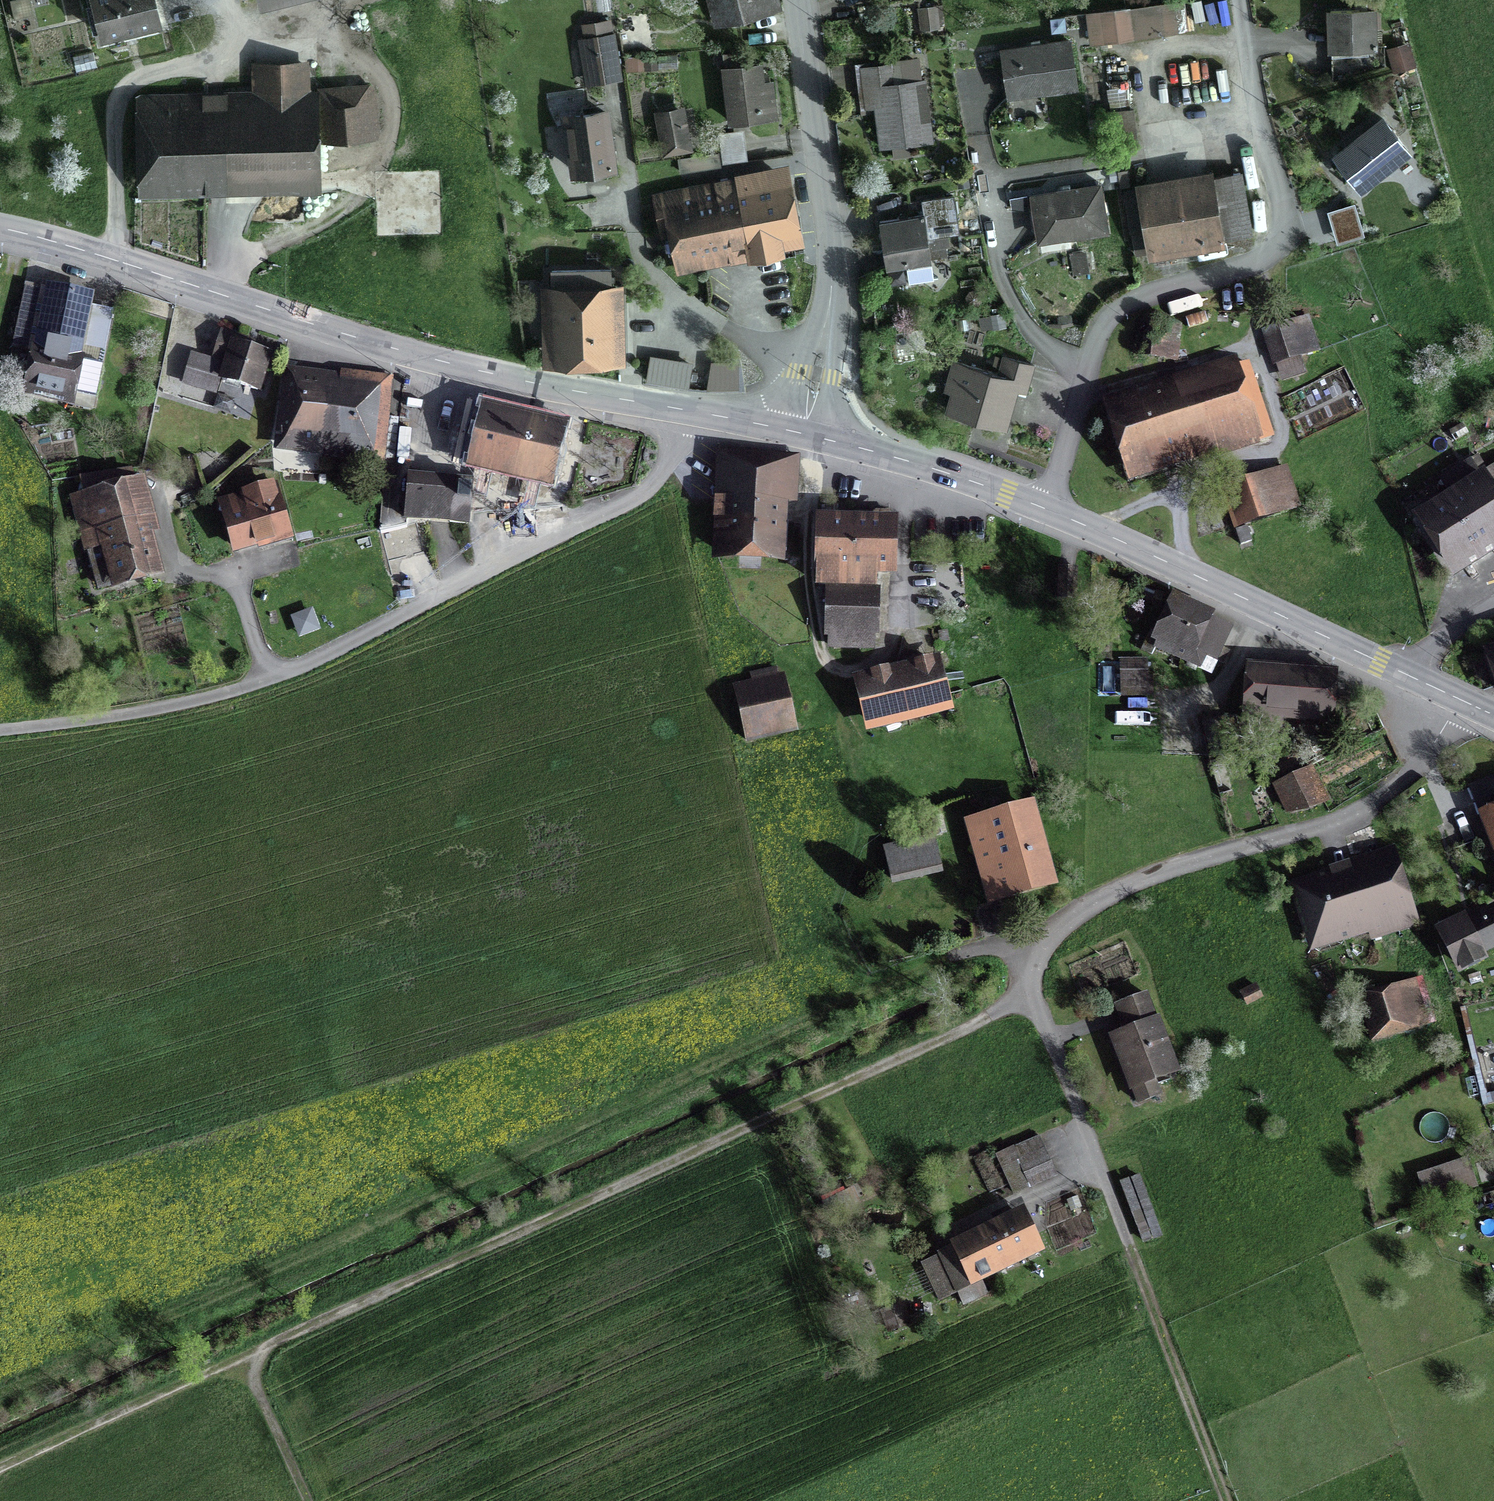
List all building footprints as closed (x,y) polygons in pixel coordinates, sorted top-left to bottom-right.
[(93,1),(101,40),(156,29),(150,0),(99,0),(93,1)] [(715,25),(770,13),(767,0),(709,0),(715,25)] [(1173,5),(1088,18),(1092,45),(1177,32),(1173,5)] [(932,9),(918,11),(921,33),(935,31),(932,9)] [(1368,14),(1330,14),(1330,54),(1368,54),(1368,14)] [(607,25),(583,28),(590,86),(614,83),(607,25)] [(1401,47),(1387,52),(1395,74),(1410,69),(1401,47)] [(1069,50),(999,60),(1005,97),(1074,87),(1069,50)] [(913,66),(858,73),(862,108),(876,106),(881,149),(923,144),(913,66)] [(141,99),(140,187),(313,188),(314,144),(313,99),(302,99),(302,70),(258,70),(258,99),(141,99)] [(759,72),(723,76),(729,126),(772,121),(768,88),(761,89),(759,72)] [(313,99),(314,144),(372,144),(372,98),(313,99)] [(680,114),(657,118),(663,156),(686,152),(680,114)] [(604,116),(567,120),(574,182),(611,179),(604,116)] [(1360,186),(1407,150),(1383,119),(1336,155),(1360,186)] [(718,152),(678,159),(680,171),(720,165),(718,152)] [(780,248),(778,238),(795,235),(783,176),(737,186),(736,178),(714,182),(716,191),(656,203),(662,234),(673,232),(678,258),(749,244),(751,254),(780,248)] [(1146,258),(1219,245),(1208,176),(1135,188),(1146,258)] [(1096,195),(1033,205),(1039,242),(1102,232),(1096,195)] [(923,201),(925,215),(880,221),(886,266),(906,263),(909,283),(934,279),(927,237),(958,233),(953,196),(923,201)] [(1334,226),(1358,219),(1353,205),(1329,212),(1334,226)] [(542,365),(618,365),(618,286),(542,286),(542,365)] [(87,313),(89,303),(47,294),(26,399),(89,412),(109,317),(87,313)] [(1301,322),(1266,334),(1276,365),(1311,353),(1301,322)] [(213,372),(167,356),(161,376),(212,394),(216,381),(252,393),(263,362),(221,348),(213,372)] [(1105,412),(1129,475),(1262,426),(1238,363),(1105,412)] [(1000,383),(955,372),(945,414),(1001,427),(1009,391),(1020,394),(1026,370),(1004,365),(1000,383)] [(283,447),(330,450),(333,379),(286,377),(283,447)] [(383,381),(333,379),(330,450),(380,452),(383,381)] [(549,480),(561,424),(521,415),(501,411),(482,407),(470,464),(549,480)] [(787,458),(719,457),(717,559),(785,560),(787,458)] [(1453,564),(1493,541),(1493,473),(1424,512),(1453,564)] [(1280,474),(1223,493),(1235,531),(1246,527),(1293,511),(1280,474)] [(105,591),(167,570),(136,479),(74,499),(105,591)] [(467,484),(409,479),(406,515),(464,520),(467,484)] [(270,496),(221,508),(233,557),(282,545),(270,496)] [(891,522),(812,520),(810,591),(867,593),(868,569),(889,570),(891,522)] [(1246,527),(1235,531),(1240,547),(1251,543),(1248,534),(1246,527)] [(415,530),(390,536),(396,561),(421,555),(415,530)] [(1228,636),(1171,610),(1153,648),(1210,674),(1228,636)] [(877,619),(826,616),(824,648),(875,651),(877,619)] [(1144,666),(1111,665),(1110,687),(1144,688),(1144,666)] [(933,669),(855,688),(866,731),(943,712),(933,669)] [(1332,677),(1252,671),(1247,722),(1272,724),(1274,709),(1330,714),(1332,677)] [(780,686),(735,696),(744,738),(789,728),(780,686)] [(1312,772),(1277,786),(1288,814),(1323,800),(1312,772)] [(1470,787),(1493,857),(1493,779),(1470,787)] [(1026,817),(971,830),(989,900),(1044,887),(1026,817)] [(929,847),(887,856),(892,883),(934,874),(929,847)] [(1375,937),(1419,922),(1394,850),(1291,885),(1313,949),(1372,929),(1375,937)] [(1439,941),(1455,977),(1481,965),(1476,953),(1493,945),(1493,925),(1467,938),(1464,930),(1439,941)] [(1255,985),(1241,992),(1247,1004),(1261,997),(1255,985)] [(1418,988),(1363,1004),(1373,1039),(1428,1023),(1418,988)] [(1171,1077),(1140,1002),(1117,1012),(1127,1036),(1113,1042),(1139,1106),(1153,1100),(1148,1086),(1171,1077)] [(1053,1133),(1016,1147),(1027,1178),(1065,1164),(1053,1133)] [(1463,1168),(1418,1180),(1424,1204),(1469,1192),(1463,1168)] [(1023,1225),(921,1267),(934,1299),(1036,1257),(1023,1225)]
